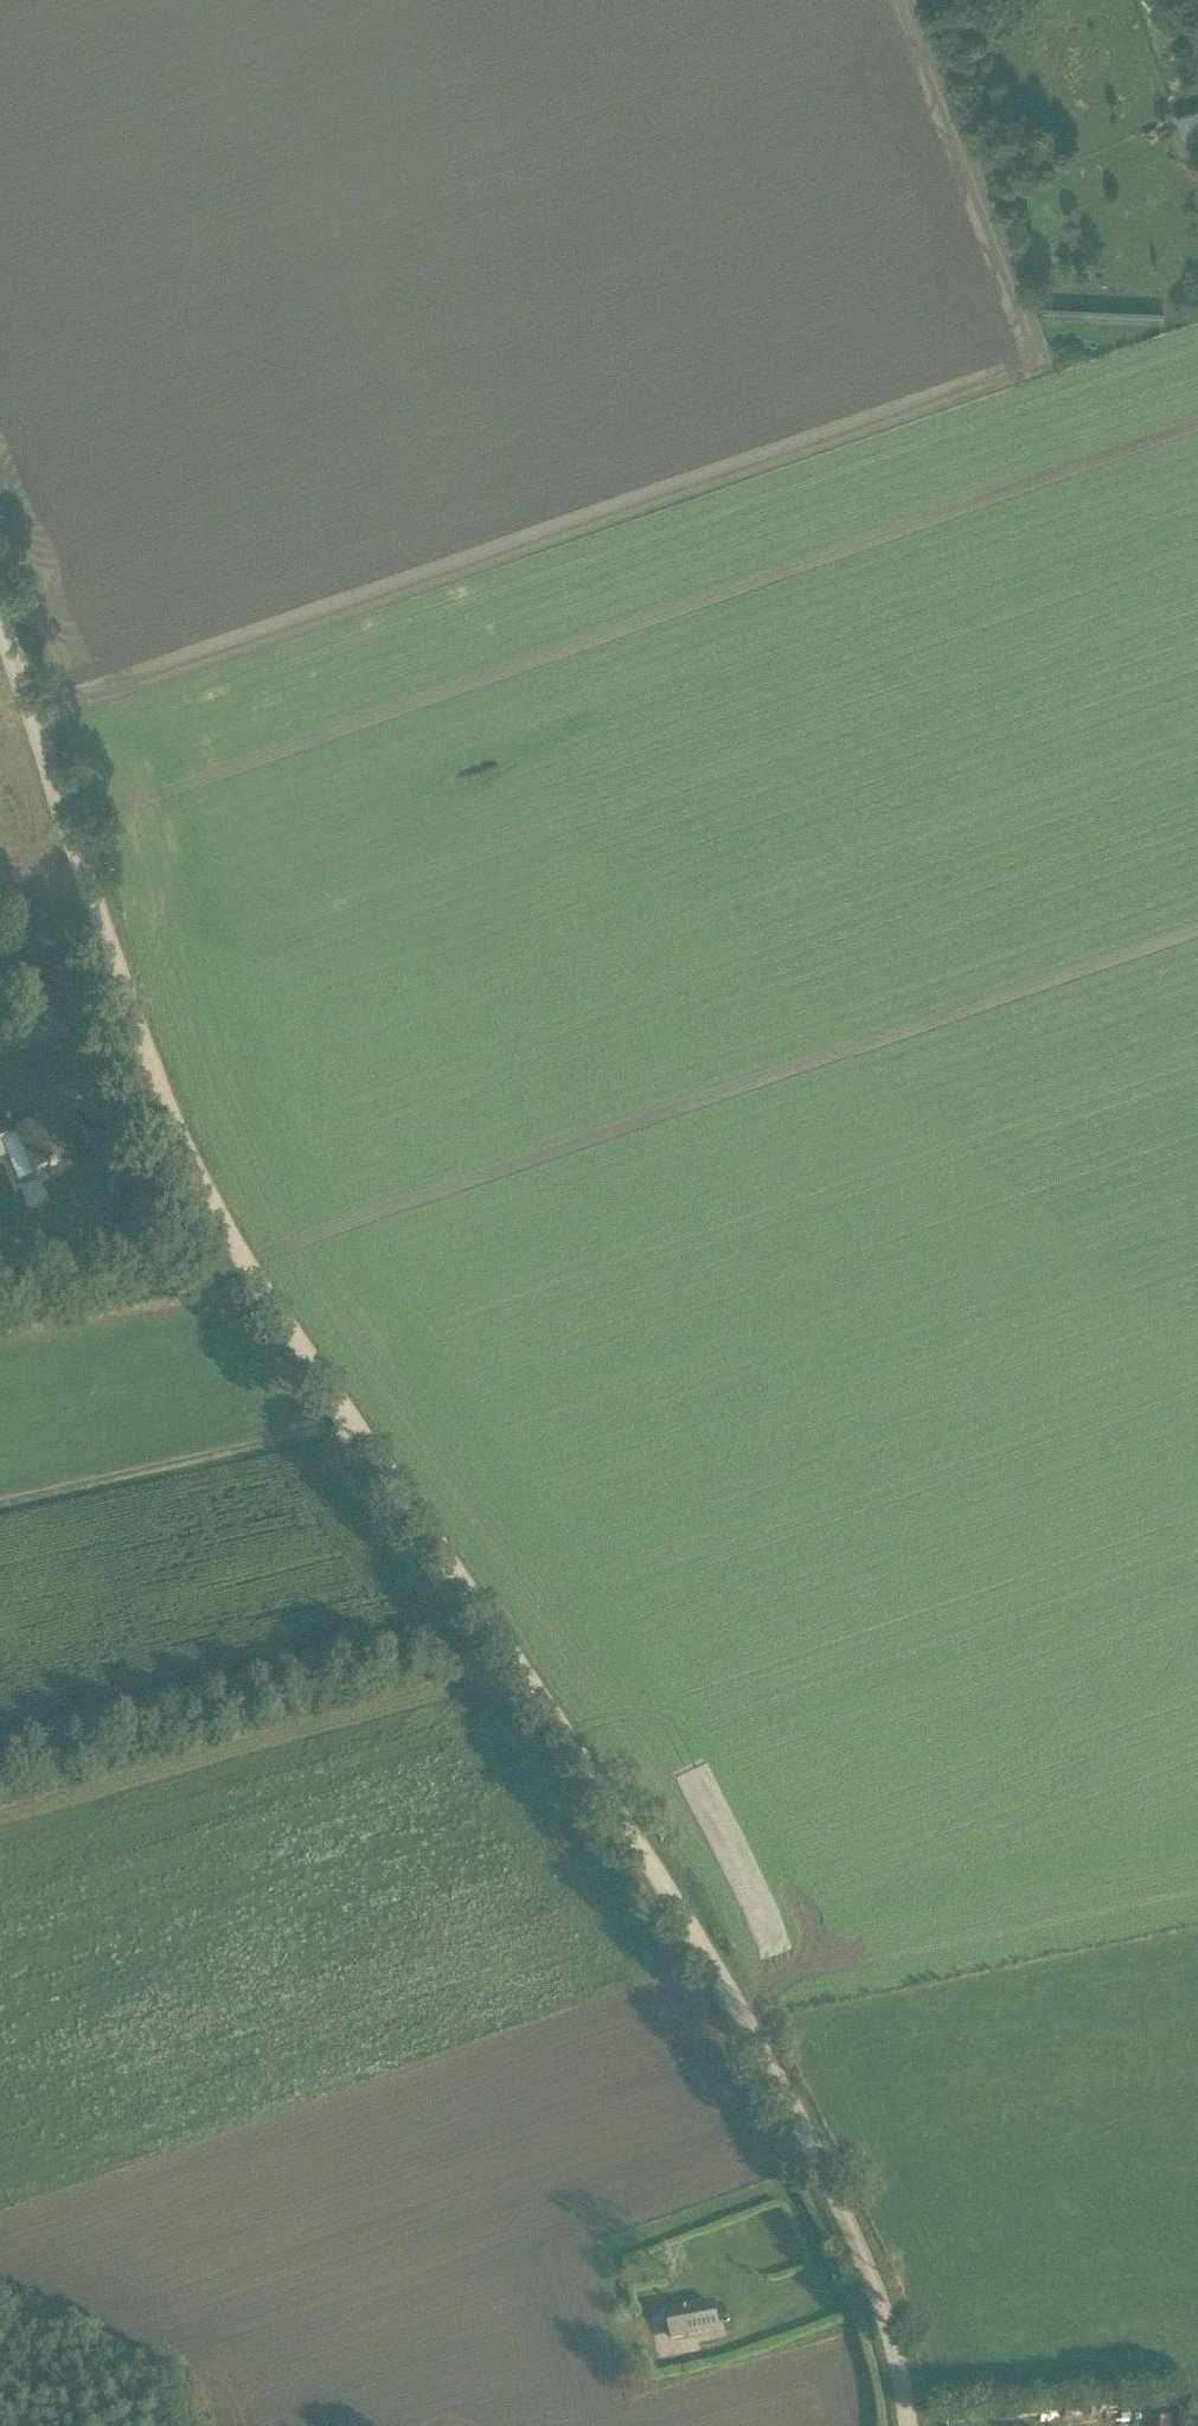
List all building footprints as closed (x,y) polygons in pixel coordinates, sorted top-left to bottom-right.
[(1176,116),(1187,145),(1197,141),(1197,130),(1191,111),(1176,116)] [(0,1124),(0,1142),(1,1142),(18,1184),(33,1178),(34,1179),(48,1174),(49,1176),(52,1175),(74,1166),(66,1147),(62,1149),(50,1121),(44,1123),(38,1109),(0,1124)] [(714,2305),(690,2310),(667,2316),(672,2340),(719,2330),(714,2305)]
